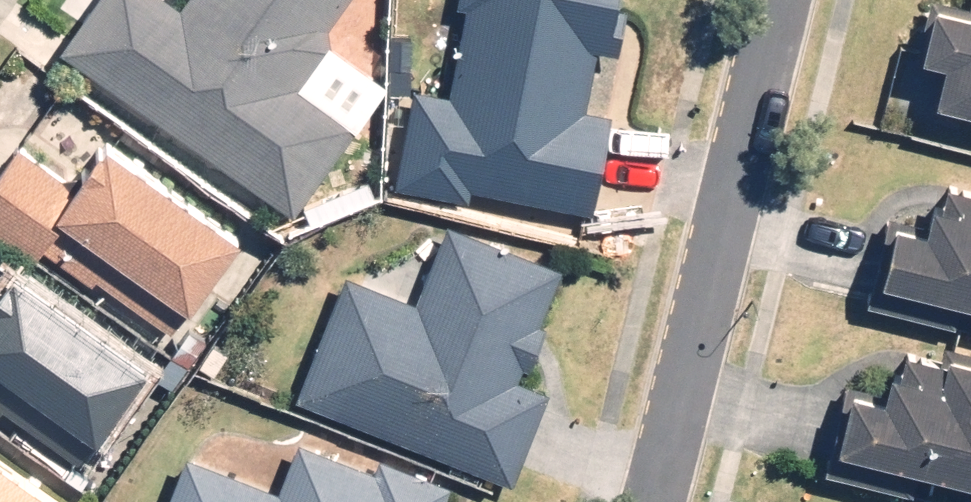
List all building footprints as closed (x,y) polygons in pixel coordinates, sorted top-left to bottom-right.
[(56,48),(290,215),(357,122),(303,83),(328,48),(324,27),(344,0),(182,0),(177,7),(167,0),(91,0),(56,48)] [(608,114),(584,109),(595,49),(613,52),(621,6),(613,4),(613,0),(456,0),(455,5),(466,7),(450,96),(411,89),(394,187),(465,200),(467,190),(590,212),(608,114)] [(928,103),(970,113),(970,0),(968,8),(936,0),(929,0),(915,56),(938,61),(928,103)] [(99,139),(66,184),(15,147),(0,167),(0,237),(31,259),(38,249),(87,284),(93,277),(167,331),(235,237),(99,139)] [(970,302),(970,187),(944,181),(939,203),(927,200),(921,225),(884,216),(864,302),(940,320),(945,296),(970,302)] [(343,274),(293,399),(509,484),(546,391),(517,379),(522,367),(527,369),(544,326),(539,324),(561,268),(445,222),(413,302),(343,274)] [(5,271),(0,277),(0,410),(73,462),(141,368),(5,271)] [(970,481),(970,352),(940,344),(938,355),(902,347),(896,369),(885,366),(879,391),(842,382),(822,468),(898,486),(903,465),(970,481)] [(449,484),(376,456),(371,469),(296,439),(275,491),(183,454),(164,501),(442,501),(449,484)] [(0,461),(0,501),(57,501),(0,461)]
